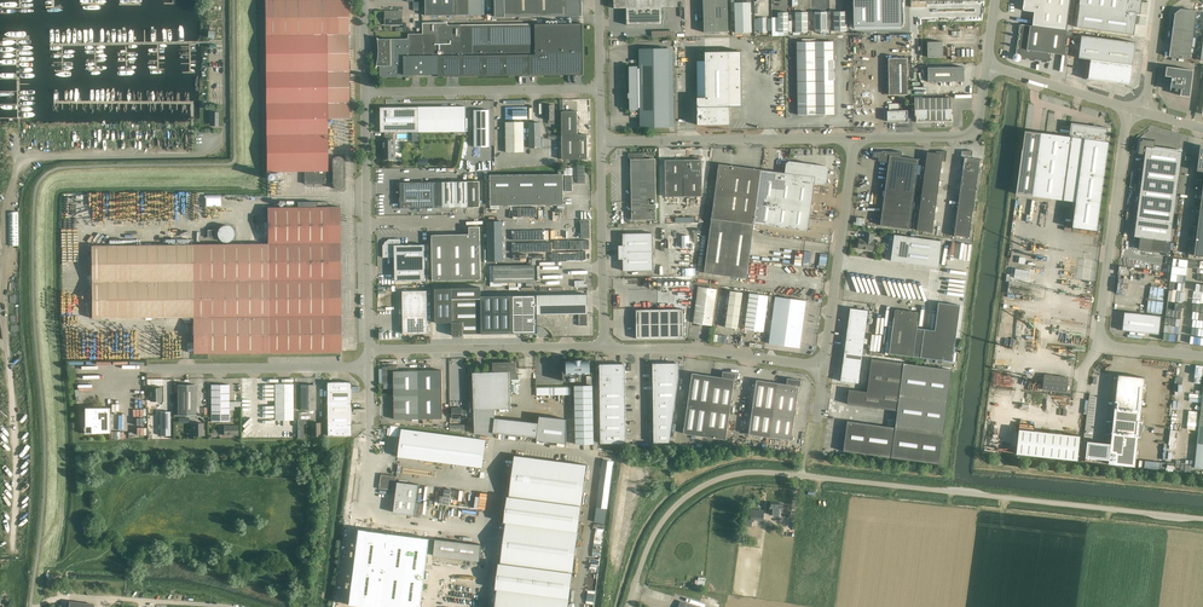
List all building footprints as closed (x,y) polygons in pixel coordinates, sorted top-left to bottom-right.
[(332,184),(333,186),(334,188),(336,189),(338,189),(340,189),(342,188),(343,186),(344,184),(344,179),(343,178),(344,175),(344,162),(343,159),(341,157),(339,156),(337,156),(334,157),(333,159),(332,162),(332,171),(327,171),(326,35),(348,35),(348,0),(265,0),(267,171),(275,171),(275,179),(278,179),(278,171),(304,171),(304,184),(328,184),(328,173),(332,175),(332,184)] [(425,15),(470,15),(470,0),(425,0),(425,15)] [(470,15),(484,15),(484,0),(470,0),(470,15)] [(505,17),(556,16),(556,1),(556,0),(505,0),(505,17)] [(582,0),(556,1),(556,16),(582,16),(582,0)] [(675,0),(614,0),(614,8),(626,8),(662,8),(675,7),(675,0)] [(854,27),(903,27),(902,0),(854,0),(854,27)] [(1067,30),(1071,0),(1024,0),(1023,10),(1034,12),(1032,26),(1067,30)] [(1139,13),(1141,0),(1080,0),(1079,5),(1137,12),(1139,13)] [(736,33),(752,32),(751,2),(735,2),(736,33)] [(1137,12),(1079,5),(1076,27),(1134,35),(1137,12)] [(727,7),(703,7),(703,33),(727,32),(727,7)] [(196,8),(187,9),(188,36),(196,36),(196,8)] [(663,25),(662,8),(626,8),(626,25),(663,25)] [(1175,13),(1173,26),(1169,56),(1190,59),(1194,29),(1196,11),(1180,9),(1175,13)] [(402,12),(392,12),(386,12),(386,24),(402,24),(402,12)] [(778,13),(778,32),(788,32),(788,12),(778,13)] [(795,12),(796,32),(808,32),(808,12),(795,12)] [(827,31),(827,12),(815,12),(815,31),(827,31)] [(834,12),(834,31),(847,31),(846,12),(834,12)] [(758,32),(759,32),(759,36),(767,36),(767,32),(767,18),(758,18),(758,32)] [(386,39),(379,39),(380,47),(380,66),(380,77),(413,77),(413,74),(434,74),(435,74),(438,74),(438,76),(447,76),(458,76),(517,75),(528,75),(530,75),(530,74),(537,74),(561,74),(566,74),(571,74),(581,74),(581,65),(581,32),(581,23),(560,24),(529,24),(461,25),(448,25),(448,23),(423,23),(423,34),(408,34),(408,39),(386,39)] [(1014,56),(1014,58),(1014,59),(1016,60),(1017,61),(1019,60),(1020,59),(1020,58),(1050,62),(1051,53),(1063,55),(1067,30),(1032,26),(1027,25),(1021,24),(1017,54),(1015,55),(1014,56)] [(1081,35),(1078,58),(1090,59),(1119,63),(1116,82),(1124,83),(1123,84),(1129,85),(1129,84),(1130,84),(1132,66),(1134,48),(1135,48),(1136,43),(1135,43),(1135,42),(1114,40),(1081,35)] [(834,114),(834,108),(833,41),(815,42),(816,114),(834,114)] [(798,115),(816,114),(815,42),(797,42),(798,115)] [(927,42),(928,57),(943,57),(943,42),(927,42)] [(637,66),(630,66),(630,110),(638,110),(638,108),(640,108),(640,127),(669,126),(674,126),(674,87),(673,49),(668,49),(639,49),(640,68),(637,68),(637,66)] [(706,97),(697,97),(697,107),(698,125),(706,125),(719,125),(719,123),(727,123),(729,121),(729,115),(730,115),(730,107),(743,106),(742,51),(730,51),(705,51),(705,61),(706,97)] [(907,58),(888,58),(889,95),(907,95),(907,58)] [(1088,78),(1088,79),(1089,79),(1089,80),(1094,80),(1095,80),(1102,81),(1109,81),(1116,82),(1119,63),(1090,59),(1088,76),(1088,78)] [(1193,70),(1166,66),(1165,76),(1172,77),(1170,88),(1175,88),(1174,91),(1177,91),(1178,90),(1181,90),(1180,95),(1189,97),(1193,70)] [(964,67),(928,67),(928,82),(964,81),(964,67)] [(951,115),(951,98),(915,98),(915,115),(916,115),(916,122),(953,122),(953,115),(951,115)] [(385,132),(418,132),(422,132),(465,132),(465,106),(381,107),(381,132),(385,132)] [(546,106),(546,120),(548,120),(548,124),(554,124),(554,106),(546,106)] [(209,112),(209,126),(218,126),(218,110),(212,110),(212,112),(209,112)] [(489,110),(474,110),(474,116),(474,147),(479,147),(489,147),(489,116),(489,110)] [(897,111),(887,111),(887,121),(898,121),(899,121),(899,122),(908,122),(908,110),(899,110),(899,111),(897,111)] [(561,111),(562,159),(588,159),(587,135),(577,135),(577,111),(561,111)] [(524,153),(524,128),(524,121),(506,122),(506,153),(524,153)] [(529,123),(529,129),(530,148),(541,148),(541,122),(529,123)] [(1035,177),(1032,196),(1063,200),(1063,201),(1063,200),(1075,202),(1072,228),(1072,227),(1091,230),(1097,230),(1109,142),(1106,141),(1108,128),(1096,126),(1097,124),(1093,124),(1093,126),(1071,123),(1071,125),(1070,134),(1069,135),(1071,135),(1071,137),(1041,132),(1035,177)] [(418,132),(385,132),(385,139),(382,139),(382,145),(383,145),(383,148),(382,148),(383,159),(393,159),(393,141),(413,140),(413,144),(419,144),(418,132)] [(1145,155),(1136,218),(1134,236),(1152,239),(1150,251),(1169,253),(1172,223),(1182,151),(1154,147),(1155,141),(1143,139),(1140,142),(1138,154),(1145,155)] [(880,225),(886,226),(910,229),(919,159),(901,157),(902,152),(890,152),(882,151),(882,152),(873,152),(873,157),(879,158),(878,161),(889,162),(880,225)] [(925,165),(941,167),(942,161),(945,162),(947,151),(936,151),(936,153),(927,152),(925,165)] [(963,170),(978,172),(980,159),(980,160),(980,159),(972,158),(973,151),(962,151),(960,163),(963,164),(963,170)] [(656,220),(656,165),(655,159),(643,159),(643,153),(628,153),(628,165),(631,165),(632,220),(656,220)] [(702,159),(665,160),(665,166),(665,179),(666,197),(675,196),(702,196),(702,178),(702,165),(702,159)] [(754,224),(808,231),(814,183),(824,184),(827,182),(828,169),(826,166),(810,164),(810,165),(805,164),(805,163),(789,161),(786,163),(785,173),(761,170),(754,224)] [(747,278),(754,224),(761,170),(719,164),(704,273),(747,278)] [(939,180),(941,167),(925,165),(924,178),(939,180)] [(961,183),(976,185),(978,172),(963,170),(961,183)] [(563,174),(557,174),(490,175),(491,206),(564,205),(563,191),(565,190),(565,191),(573,191),(572,177),(565,177),(563,177),(563,174)] [(938,193),(939,180),(924,178),(922,191),(938,193)] [(444,207),(455,207),(455,181),(443,181),(444,207)] [(455,207),(468,207),(467,181),(455,181),(455,207)] [(480,207),(480,201),(479,181),(467,181),(468,207),(480,207)] [(437,182),(406,182),(400,182),(400,197),(400,209),(404,209),(404,208),(437,208),(437,202),(437,182)] [(959,196),(975,198),(976,185),(961,183),(959,196)] [(1194,255),(1202,257),(1202,184),(1194,255)] [(936,206),(938,193),(922,191),(920,204),(936,206)] [(957,209),(973,211),(975,198),(959,196),(957,209)] [(920,204),(919,217),(934,219),(936,206),(920,204)] [(193,353),(341,352),(340,207),(328,207),(267,208),(268,244),(91,245),(92,318),(193,317),(193,353)] [(956,222),(971,224),(973,211),(957,209),(956,222)] [(932,233),(934,219),(919,217),(917,230),(932,232),(932,233)] [(503,221),(487,221),(488,261),(503,261),(503,221)] [(954,236),(954,235),(970,237),(971,224),(956,222),(954,236)] [(480,227),(469,227),(469,234),(432,235),(432,281),(481,280),(480,227)] [(208,238),(216,238),(215,230),(207,230),(208,238)] [(694,230),(677,230),(678,236),(687,236),(687,247),(694,247),(694,230)] [(623,259),(623,271),(654,270),(653,233),(623,233),(623,246),(619,246),(619,259),(623,259)] [(873,241),(874,234),(866,233),(865,237),(867,238),(866,240),(859,239),(859,244),(860,244),(860,249),(873,250),(874,241),(873,241)] [(942,241),(900,235),(894,234),(891,261),(939,267),(942,241)] [(425,281),(425,251),(425,245),(400,245),(400,239),(389,239),(387,241),(388,242),(385,244),(385,243),(383,245),(383,257),(395,257),(395,281),(425,281)] [(534,265),(493,265),(494,283),(535,282),(534,265)] [(1009,282),(1033,285),(1035,270),(1011,267),(1009,282)] [(698,286),(694,317),(693,323),(712,325),(713,319),(717,289),(698,286)] [(452,288),(435,288),(435,322),(452,322),(452,334),(453,335),(453,336),(455,336),(461,336),(462,336),(463,335),(463,334),(482,333),(482,327),(481,298),(481,296),(481,287),(452,288)] [(427,290),(408,291),(402,291),(403,334),(428,333),(427,290)] [(730,291),(726,321),(725,327),(738,329),(743,292),(730,291)] [(749,293),(745,329),(764,332),(769,296),(749,293)] [(513,295),(481,296),(481,298),(482,327),(482,333),(513,333),(538,333),(538,314),(570,314),(577,314),(578,314),(579,314),(579,326),(588,326),(587,294),(537,295),(513,295)] [(795,326),(803,327),(806,301),(775,296),(772,320),(791,323),(791,324),(795,324),(795,326)] [(924,329),(920,357),(942,360),(943,359),(944,359),(944,360),(953,361),(954,350),(953,350),(954,347),(955,346),(955,344),(954,344),(954,343),(955,343),(960,305),(939,302),(935,330),(930,329),(924,329)] [(851,308),(850,308),(848,322),(866,324),(868,310),(851,308)] [(683,309),(636,310),(636,339),(684,338),(683,309)] [(895,309),(889,353),(891,354),(901,355),(913,357),(913,356),(920,357),(924,329),(917,328),(918,320),(919,312),(895,309)] [(1089,312),(1065,310),(1063,323),(1088,325),(1089,312)] [(1158,334),(1160,316),(1124,312),(1122,330),(1158,334)] [(791,323),(772,320),(769,344),(800,348),(803,327),(795,326),(795,324),(791,324),(791,323)] [(866,324),(848,322),(847,333),(865,336),(866,324)] [(1025,325),(1001,322),(997,358),(1021,360),(1025,325)] [(847,333),(845,345),(863,348),(865,336),(847,333)] [(751,334),(750,341),(762,343),(763,335),(751,334)] [(342,340),(342,349),(357,350),(357,340),(342,340)] [(863,348),(845,345),(844,357),(862,359),(862,354),(865,355),(866,349),(863,348)] [(842,369),(860,371),(862,359),(844,357),(842,369)] [(847,404),(897,411),(904,363),(871,359),(867,392),(849,389),(847,404)] [(563,366),(563,381),(575,381),(575,373),(591,373),(590,372),(590,361),(582,361),(582,360),(576,360),(576,361),(566,361),(566,362),(567,362),(567,366),(563,366)] [(494,372),(473,372),(475,433),(493,435),(493,432),(537,437),(537,440),(567,443),(566,419),(539,416),(539,423),(495,418),(495,409),(511,408),(510,378),(516,378),(516,371),(516,362),(494,363),(494,372)] [(654,378),(662,378),(662,363),(653,364),(654,378)] [(662,378),(670,378),(670,363),(662,363),(662,378)] [(678,363),(670,363),(670,378),(679,378),(678,363)] [(843,451),(939,464),(952,369),(904,363),(897,411),(895,427),(847,421),(843,451)] [(600,364),(600,377),(625,377),(625,364),(600,364)] [(397,371),(397,365),(388,365),(388,367),(384,369),(382,369),(383,384),(394,384),(394,419),(419,419),(418,371),(397,371)] [(860,371),(842,369),(841,381),(859,383),(860,371)] [(418,371),(419,419),(443,419),(442,370),(418,371)] [(723,371),(722,377),(692,373),(684,433),(726,439),(735,379),(736,380),(737,373),(723,371)] [(1044,375),(1042,389),(1067,392),(1068,377),(1044,375)] [(1086,445),(1085,461),(1108,464),(1135,467),(1143,393),(1144,383),(1144,377),(1118,375),(1110,443),(1103,443),(1103,447),(1086,445)] [(586,385),(574,386),(575,444),(594,444),(592,376),(586,376),(586,385)] [(600,377),(600,390),(626,389),(625,377),(600,377)] [(654,378),(654,389),(677,389),(679,378),(670,378),(662,378),(654,378)] [(786,384),(756,380),(749,434),(791,440),(799,386),(800,386),(801,380),(787,378),(786,384)] [(339,393),(339,382),(327,382),(327,393),(339,393)] [(339,393),(351,393),(351,382),(339,382),(339,393)] [(229,421),(229,384),(211,385),(211,421),(229,421)] [(293,420),(293,384),(275,384),(275,420),(293,420)] [(177,385),(177,415),(196,415),(196,385),(177,385)] [(300,385),(301,410),(316,410),(316,385),(300,385)] [(151,388),(151,401),(161,401),(160,388),(151,388)] [(1194,468),(1202,469),(1202,388),(1199,425),(1194,468)] [(626,389),(600,390),(601,400),(626,400),(626,389)] [(677,389),(654,389),(654,400),(676,399),(677,389)] [(339,393),(327,393),(327,403),(351,403),(351,393),(339,393)] [(654,400),(654,410),(674,410),(676,399),(654,400)] [(626,400),(601,400),(601,411),(626,411),(626,400)] [(351,414),(351,403),(327,403),(327,414),(351,414)] [(85,433),(110,432),(110,408),(85,408),(85,433)] [(462,408),(452,408),(452,418),(467,418),(467,410),(462,410),(462,408)] [(674,410),(654,410),(654,421),(673,421),(674,410)] [(160,411),(161,436),(170,436),(170,411),(160,411)] [(626,421),(626,411),(601,411),(601,422),(626,421)] [(351,414),(327,414),(327,425),(351,425),(351,414)] [(308,419),(297,419),(298,438),(304,438),(303,424),(308,424),(308,419)] [(626,432),(626,421),(601,422),(601,433),(626,432)] [(654,421),(654,432),(671,432),(673,421),(654,421)] [(203,423),(193,423),(193,435),(204,435),(204,430),(203,430),(203,423)] [(319,423),(312,423),(312,435),(320,435),(319,423)] [(459,425),(450,425),(450,431),(467,433),(467,424),(459,425)] [(351,425),(327,425),(327,435),(351,435),(351,425)] [(224,435),(238,435),(238,426),(224,426),(224,435)] [(486,440),(402,429),(398,453),(483,464),(486,440)] [(1016,453),(1018,453),(1077,460),(1080,436),(1019,429),(1016,453)] [(626,443),(626,432),(601,433),(601,444),(626,443)] [(670,442),(671,432),(654,432),(654,442),(670,442)] [(581,505),(587,465),(514,456),(509,496),(581,505)] [(396,476),(387,475),(381,474),(379,489),(394,491),(394,489),(396,490),(394,512),(421,516),(423,503),(417,502),(419,484),(397,482),(395,482),(396,476)] [(507,496),(504,522),(506,522),(578,532),(581,505),(509,496),(507,496)] [(771,502),(770,509),(770,514),(775,515),(775,512),(782,512),(783,504),(771,502)] [(750,515),(750,520),(752,520),(754,520),(763,521),(764,516),(764,510),(751,509),(750,514),(750,515)] [(506,522),(500,563),(573,572),(578,532),(506,522)] [(347,605),(366,606),(420,606),(429,538),(358,529),(347,605)] [(435,539),(433,556),(479,561),(481,545),(435,539)] [(498,563),(495,589),(497,589),(569,599),(573,572),(500,563),(498,563)] [(495,606),(568,606),(569,599),(497,589),(495,606)]
